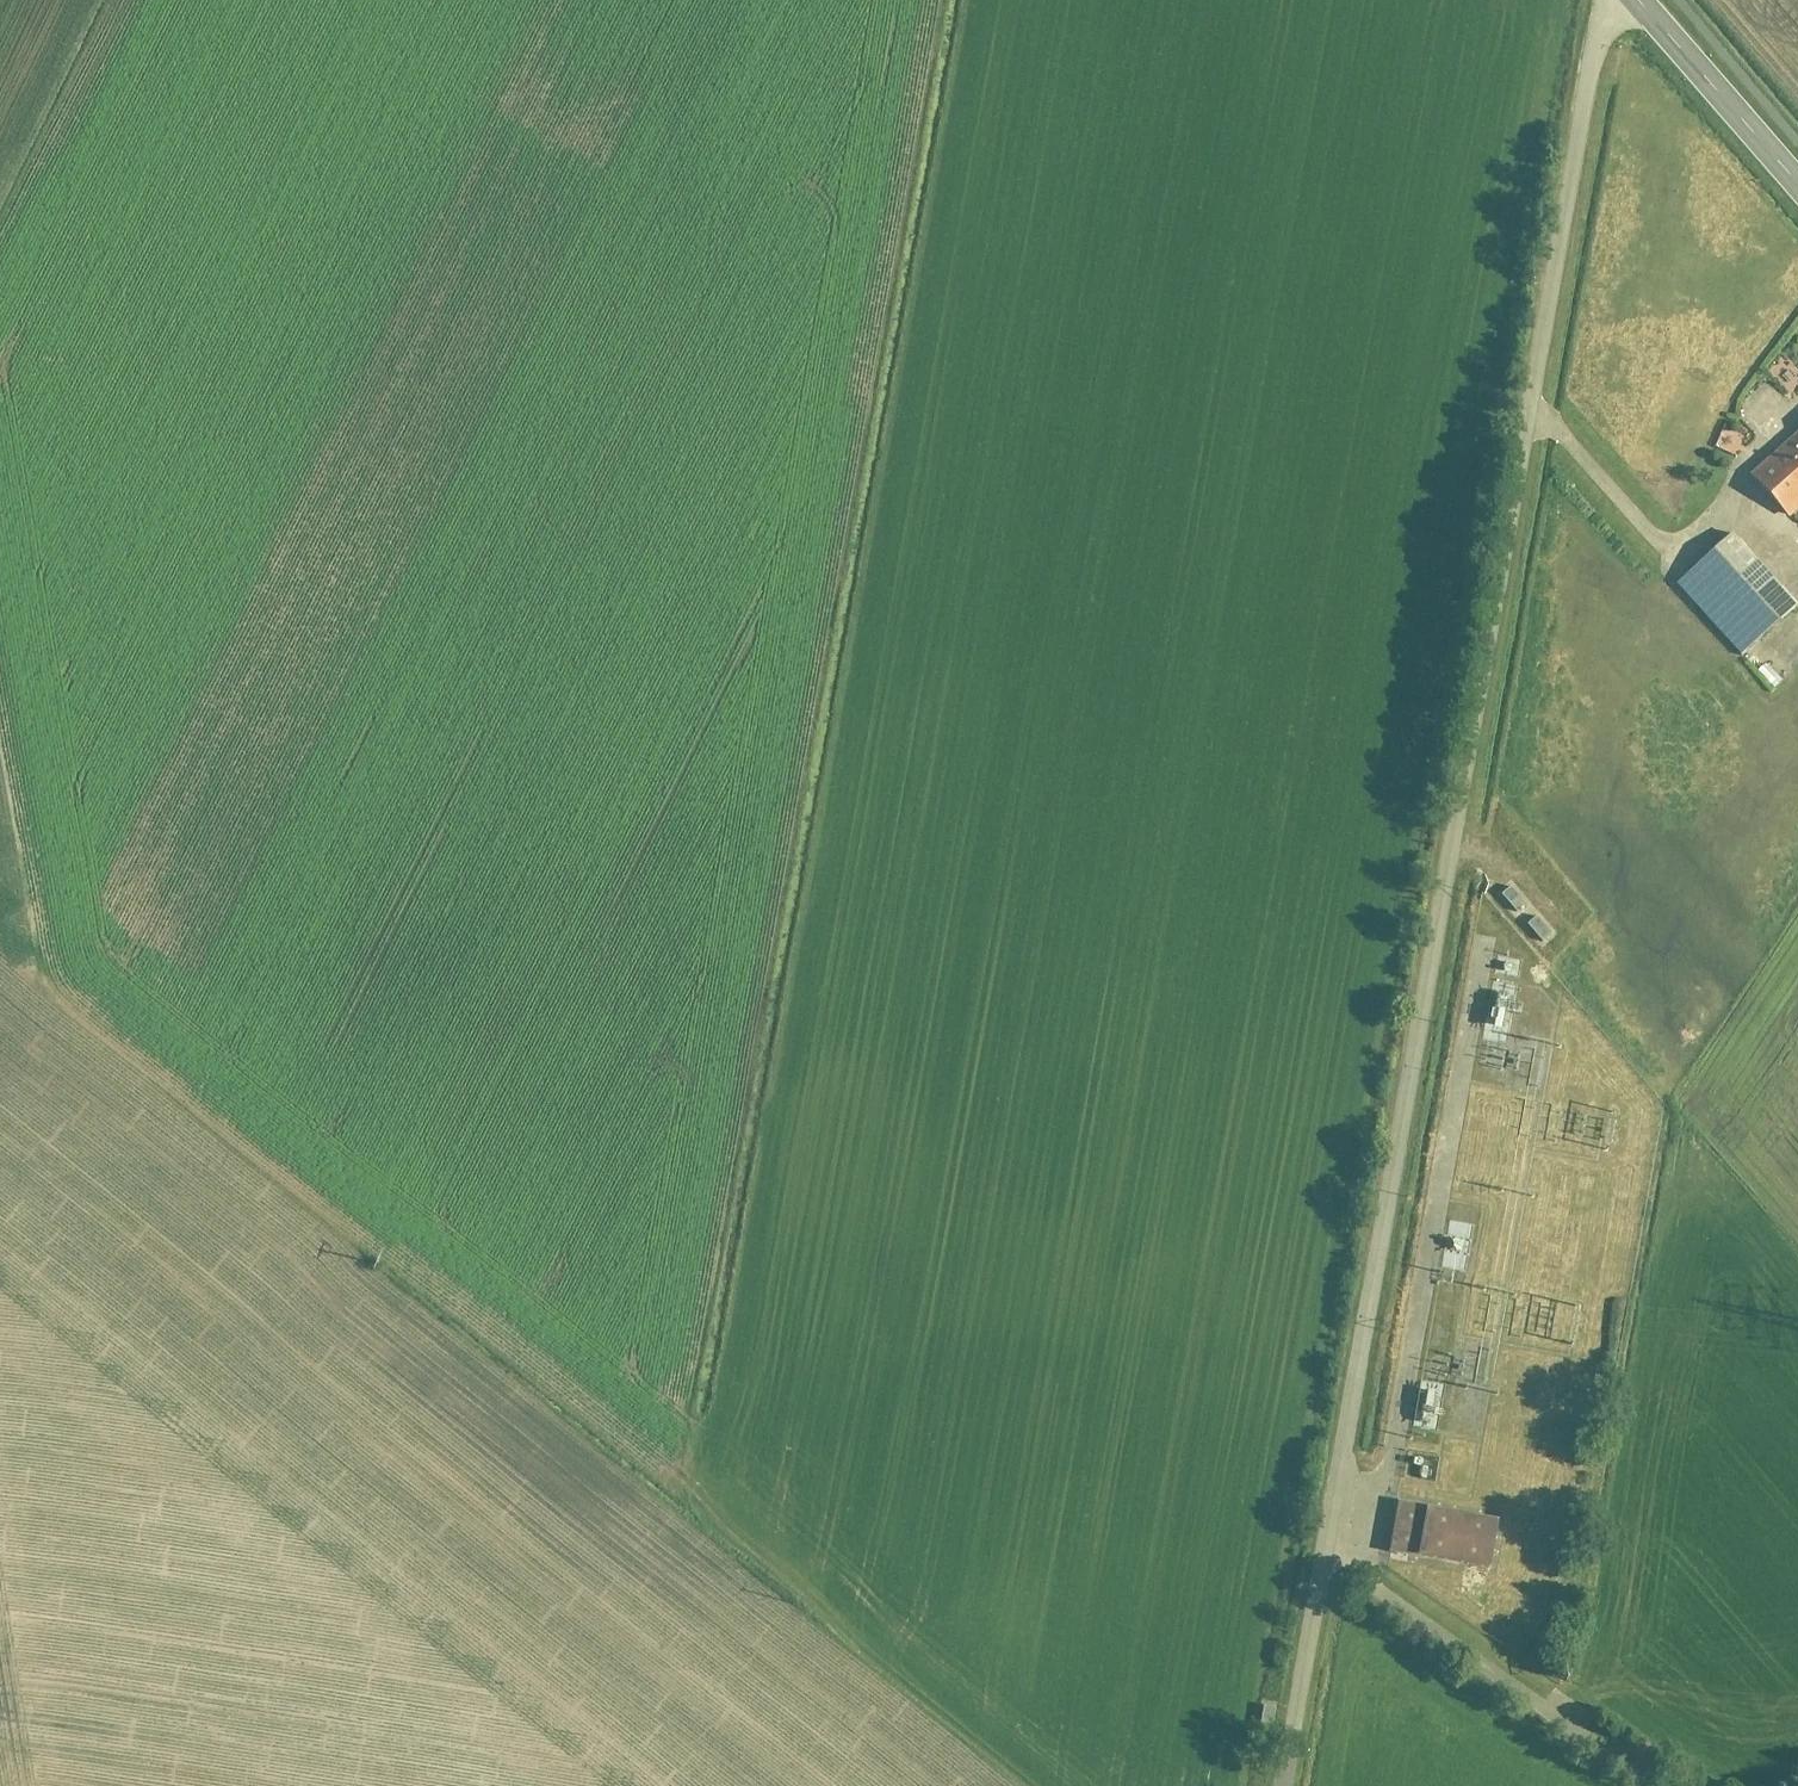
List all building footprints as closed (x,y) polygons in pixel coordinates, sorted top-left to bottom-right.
[(1753,475),(1788,515),(1797,506),(1797,437),(1753,475)] [(1728,536),(1669,591),(1737,663),(1796,607),(1728,536)] [(1514,891),(1497,906),(1540,953),(1557,938),(1514,891)] [(1410,1504),(1400,1562),(1505,1581),(1516,1523),(1410,1504)] [(1259,1725),(1274,1728),(1277,1710),(1262,1707),(1259,1725)]
